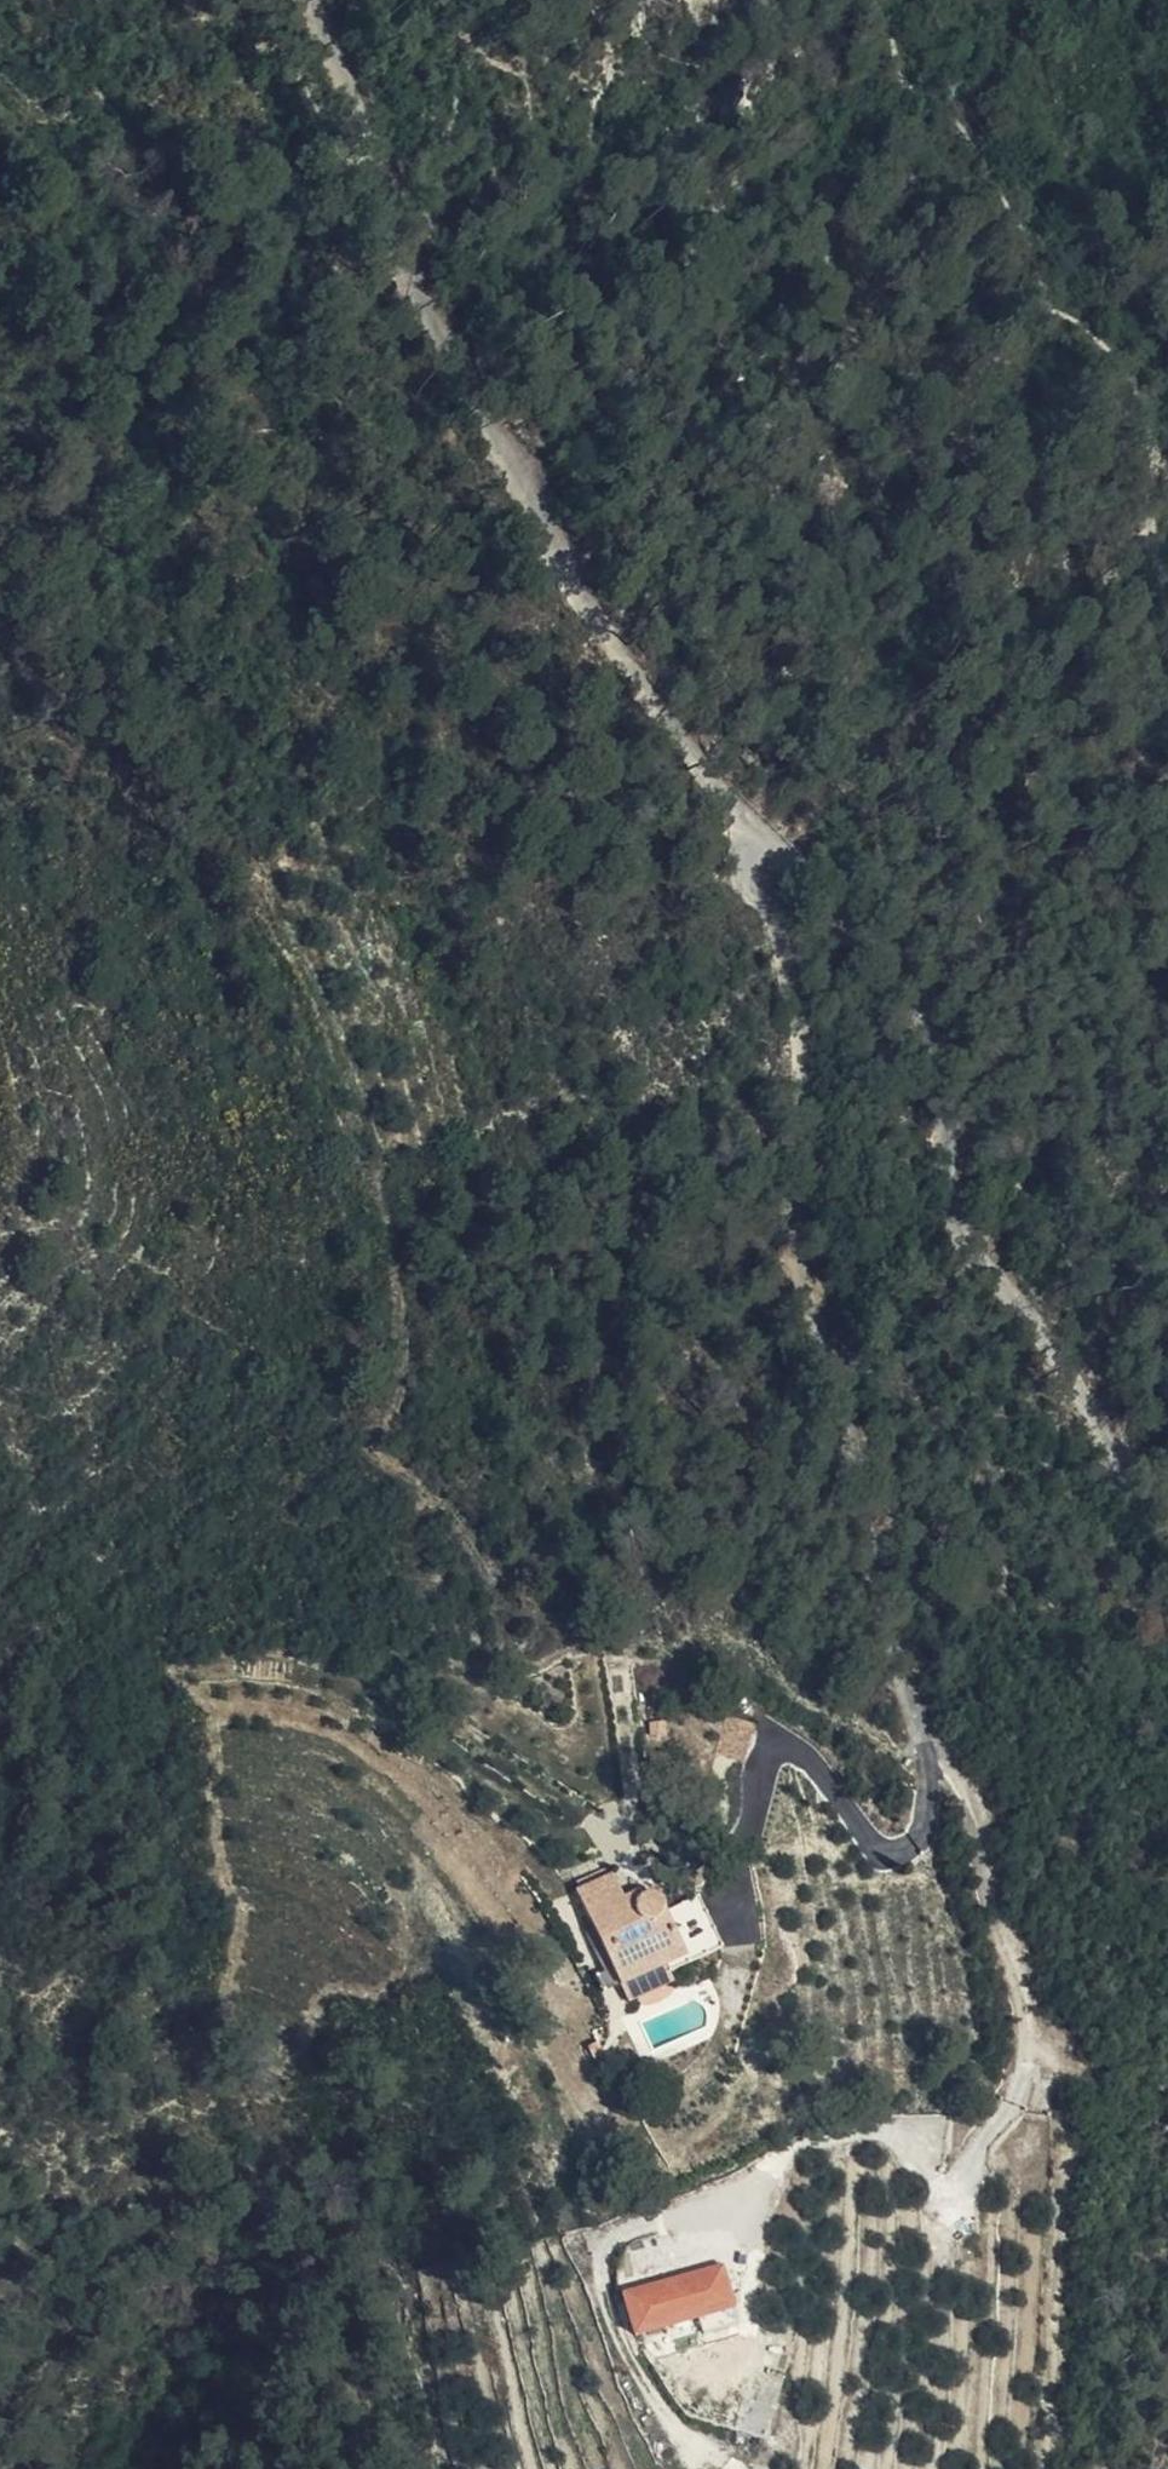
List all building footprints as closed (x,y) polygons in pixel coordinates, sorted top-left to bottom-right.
[(749,1747),(760,1711),(736,1704),(726,1740),(749,1747)] [(614,1859),(593,1870),(596,1877),(583,1887),(623,1973),(668,1951),(691,1941),(666,1889),(661,1884),(653,1882),(629,1893),(614,1859)] [(596,1877),(593,1870),(578,1877),(583,1887),(596,1877)] [(676,1970),(668,1951),(623,1973),(631,1990),(676,1970)] [(743,2258),(645,2285),(656,2327),(720,2309),(725,2326),(761,2316),(743,2258)]
